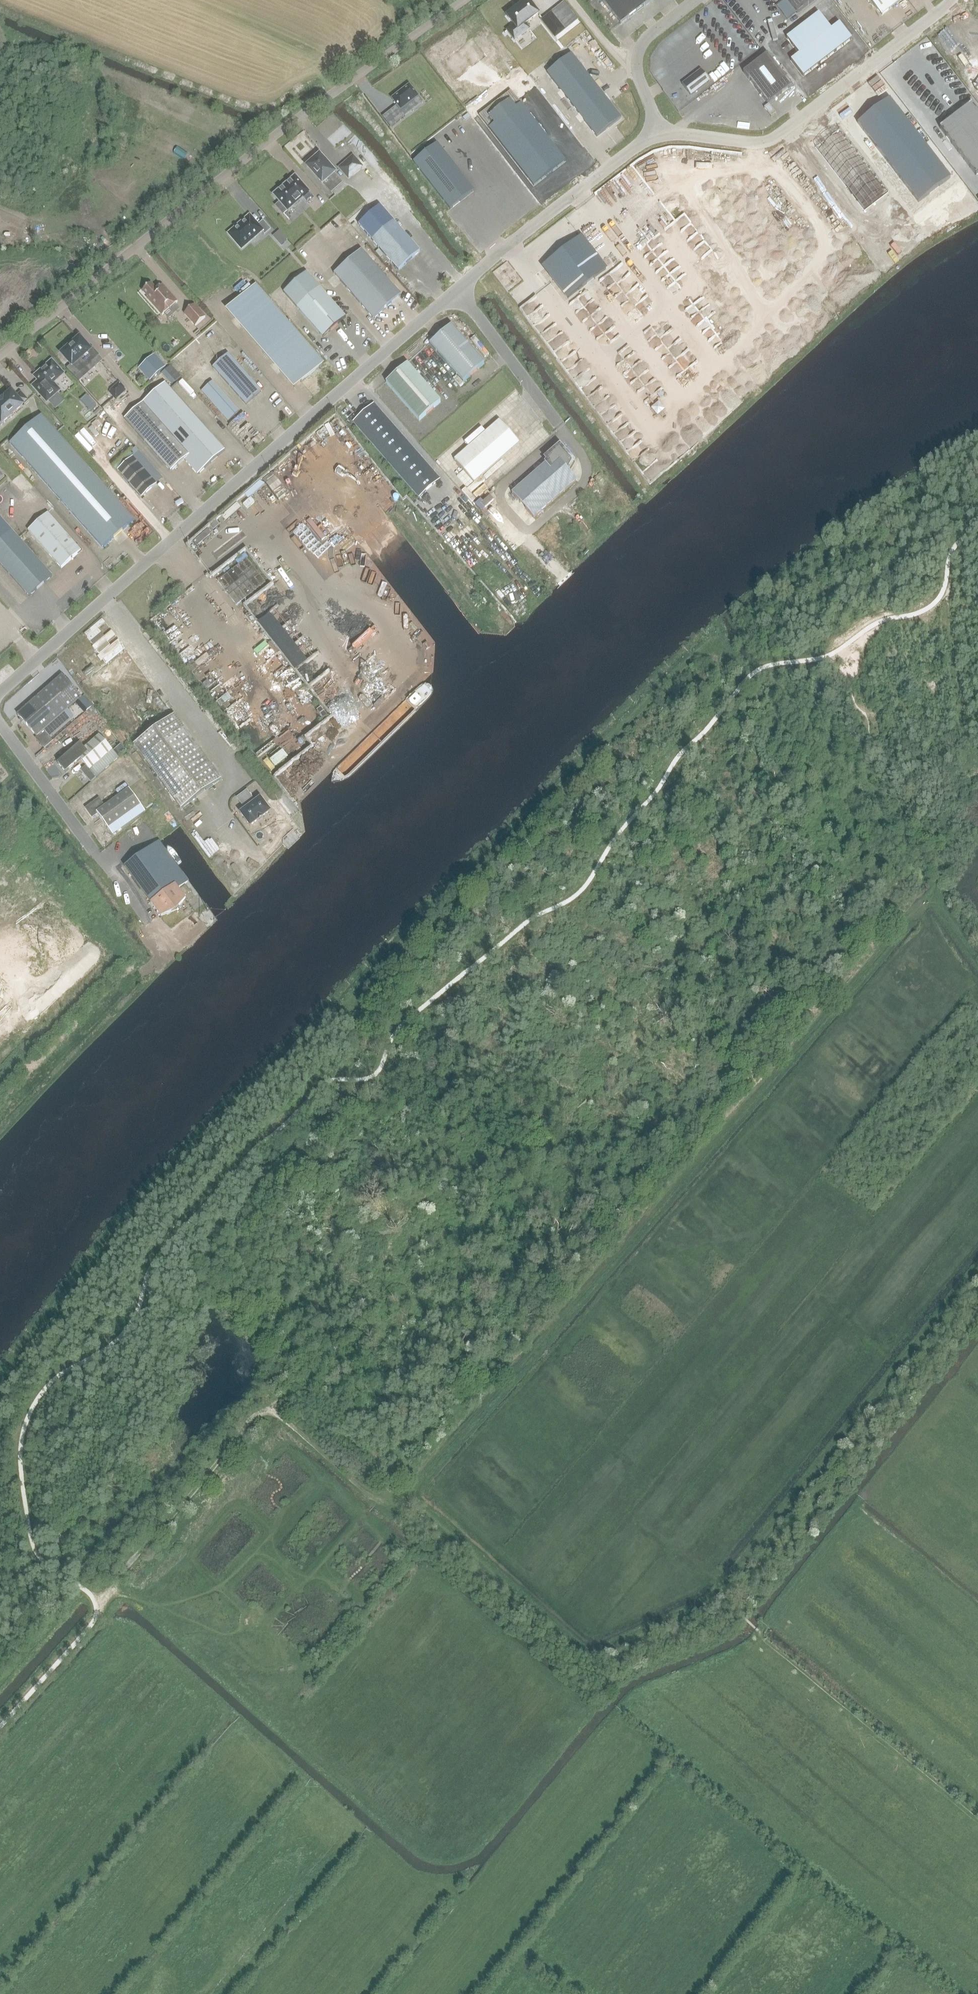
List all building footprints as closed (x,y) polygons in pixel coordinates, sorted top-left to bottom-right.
[(652,0),(601,0),(620,25),(652,0)] [(797,14),(814,0),(786,0),(797,14)] [(882,15),(901,0),(870,0),(882,15)] [(518,28),(511,34),(518,43),(532,32),(529,27),(542,17),(531,3),(511,19),(518,28)] [(799,54),(791,61),(803,77),(851,39),(839,23),(831,30),(819,13),(786,38),(799,54)] [(552,16),(543,23),(556,39),(565,32),(552,16)] [(514,53),(519,59),(524,55),(529,61),(548,48),(539,35),(514,53)] [(476,37),(449,58),(461,74),(469,67),(465,62),(476,54),(480,59),(488,52),(476,37)] [(767,104),(791,86),(767,54),(743,72),(767,104)] [(547,73),(597,137),(621,118),(571,55),(547,73)] [(682,84),(691,96),(710,81),(701,70),(682,84)] [(392,99),(401,110),(418,97),(409,85),(392,99)] [(533,186),(565,161),(511,91),(479,116),(533,186)] [(889,99),(857,123),(918,203),(950,178),(889,99)] [(971,104),(939,128),(976,176),(977,174),(977,113),(971,104)] [(838,127),(814,146),(863,209),(887,191),(838,127)] [(413,162),(450,210),(474,191),(437,144),(413,162)] [(313,161),(307,166),(322,183),(328,178),(333,184),(339,179),(334,173),(319,156),(318,157),(317,156),(312,160),(313,161)] [(353,157),(340,168),(348,178),(361,167),(353,157)] [(276,206),(288,220),(289,220),(283,214),(302,197),(308,203),(313,198),(295,177),(287,184),(286,182),(280,187),(282,188),(275,195),(281,202),(276,206)] [(380,206),(358,225),(372,240),(398,270),(420,252),(393,221),(380,206)] [(257,225),(250,217),(230,234),(241,247),(261,231),(265,235),(271,229),(263,220),(257,225)] [(273,236),(281,245),(287,240),(279,231),(273,236)] [(551,263),(544,268),(568,298),(606,269),(581,237),(550,261),(551,263)] [(373,319),(401,296),(361,250),(334,274),(373,319)] [(501,267),(495,271),(501,281),(507,277),(501,267)] [(306,272),(283,292),(296,307),(323,337),(346,317),(319,287),(306,272)] [(147,298),(162,315),(177,302),(162,285),(156,290),(151,284),(142,291),(148,297),(147,298)] [(299,384),(322,364),(255,286),(226,311),(285,380),(291,375),(299,384)] [(184,314),(195,326),(205,318),(194,305),(184,314)] [(484,364),(451,325),(429,344),(463,383),(484,364)] [(90,349),(79,338),(61,354),(72,366),(77,362),(84,369),(100,355),(92,347),(90,349)] [(213,368),(246,405),(261,392),(228,354),(213,368)] [(165,368),(154,355),(139,368),(150,381),(165,368)] [(32,386),(46,402),(59,390),(53,382),(63,373),(52,361),(43,369),(40,368),(36,372),(36,375),(34,376),(38,380),(32,386)] [(407,364),(386,383),(419,421),(441,402),(407,364)] [(111,391),(118,398),(129,388),(122,381),(111,391)] [(201,391),(228,421),(239,412),(212,381),(201,391)] [(165,383),(124,419),(144,441),(171,471),(184,459),(198,474),(225,451),(166,384),(165,383)] [(2,423),(22,405),(11,392),(4,398),(3,398),(0,401),(0,421),(2,423)] [(85,406),(91,400),(86,395),(80,400),(85,406)] [(113,404),(105,411),(108,415),(116,408),(123,402),(120,398),(113,404)] [(353,422),(419,498),(440,479),(374,404),(353,422)] [(134,521),(41,415),(10,443),(103,549),(134,521)] [(454,460),(474,483),(519,443),(499,421),(454,460)] [(356,463),(365,456),(364,451),(345,425),(346,430),(340,434),(343,443),(336,435),(336,431),(329,433),(327,429),(321,431),(323,437),(321,439),(324,450),(329,449),(337,459),(336,457),(350,454),(350,456),(355,463),(356,463)] [(573,462),(559,446),(545,459),(548,462),(512,493),(533,518),(576,480),(566,468),(573,462)] [(118,470),(142,497),(157,484),(133,457),(118,470)] [(294,463),(289,467),(292,470),(287,474),(293,482),(303,474),(294,463)] [(481,498),(493,488),(484,478),(472,489),(481,498)] [(370,558),(359,538),(388,522),(375,499),(377,494),(372,492),(369,494),(363,484),(360,491),(346,499),(345,498),(330,506),(328,505),(313,514),(320,527),(338,517),(340,520),(315,533),(322,546),(332,541),(334,542),(335,544),(332,550),(334,553),(346,559),(350,557),(367,566),(370,558)] [(322,499),(311,508),(314,511),(325,502),(322,499)] [(503,511),(498,516),(510,527),(515,522),(503,511)] [(81,551),(48,513),(28,531),(61,568),(81,551)] [(29,597),(52,576),(12,531),(0,518),(0,564),(29,597)] [(210,526),(213,530),(219,525),(216,521),(210,526)] [(217,581),(236,605),(265,583),(246,558),(217,581)] [(319,657),(283,606),(263,620),(299,671),(319,657)] [(41,737),(45,733),(45,730),(75,703),(81,697),(62,675),(17,715),(37,737),(37,736),(41,737)] [(286,696),(294,701),(300,693),(291,687),(286,696)] [(83,696),(81,697),(75,703),(84,713),(92,706),(83,696)] [(221,780),(174,715),(133,745),(181,809),(221,780)] [(65,772),(80,760),(96,778),(126,751),(120,745),(113,751),(99,735),(84,749),(80,744),(58,764),(65,772)] [(297,735),(286,735),(286,750),(292,750),(292,743),(297,743),(297,735)] [(276,760),(282,768),(295,757),(289,750),(276,760)] [(104,806),(99,799),(85,808),(92,817),(97,814),(108,828),(141,805),(129,788),(104,806)] [(240,813),(249,826),(270,811),(260,798),(255,802),(246,791),(237,798),(245,809),(240,813)] [(148,849),(124,866),(162,917),(177,912),(186,899),(178,888),(188,881),(177,865),(166,873),(148,849)] [(122,907),(134,923),(139,919),(128,903),(122,907)]
